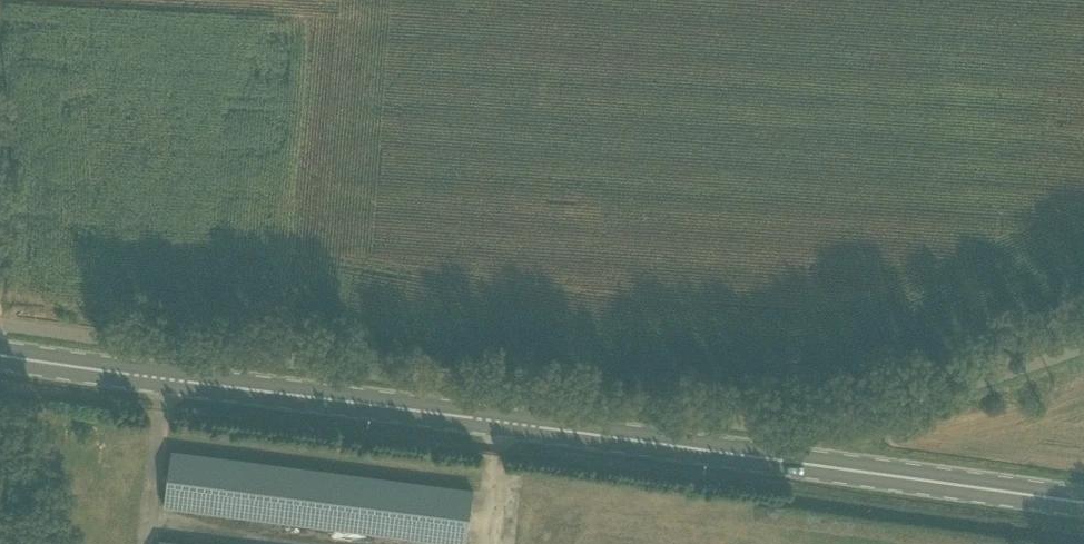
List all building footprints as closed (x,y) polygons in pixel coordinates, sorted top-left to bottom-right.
[(451,543),(467,543),(470,519),(474,492),(170,452),(167,480),(163,507),(451,543)]
